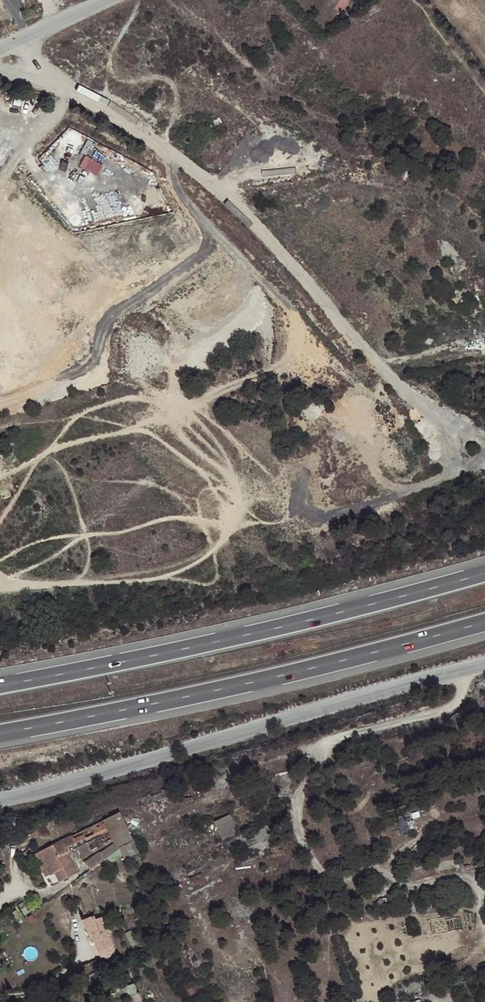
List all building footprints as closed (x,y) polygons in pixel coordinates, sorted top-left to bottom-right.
[(188,136),(187,136),(185,137),(184,138),(184,139),(184,140),(183,141),(184,143),(185,144),(186,145),(188,145),(190,145),(191,143),(192,142),(192,141),(193,139),(192,138),(191,137),(190,136),(188,136)] [(107,812),(106,812),(41,845),(57,878),(67,873),(57,849),(104,826),(111,839),(102,845),(107,851),(115,846),(122,840),(107,812)] [(223,839),(239,832),(231,814),(215,821),(223,839)] [(122,860),(131,856),(122,840),(115,846),(122,860)] [(88,865),(97,859),(90,851),(82,857),(88,865)] [(75,862),(81,871),(88,865),(82,857),(75,862)] [(77,930),(93,923),(88,912),(82,914),(79,909),(69,914),(77,930)] [(16,923),(8,912),(0,917),(0,934),(16,923)] [(104,950),(93,923),(77,930),(80,938),(84,936),(92,956),(104,950)] [(77,970),(74,961),(58,969),(62,977),(77,970)]
